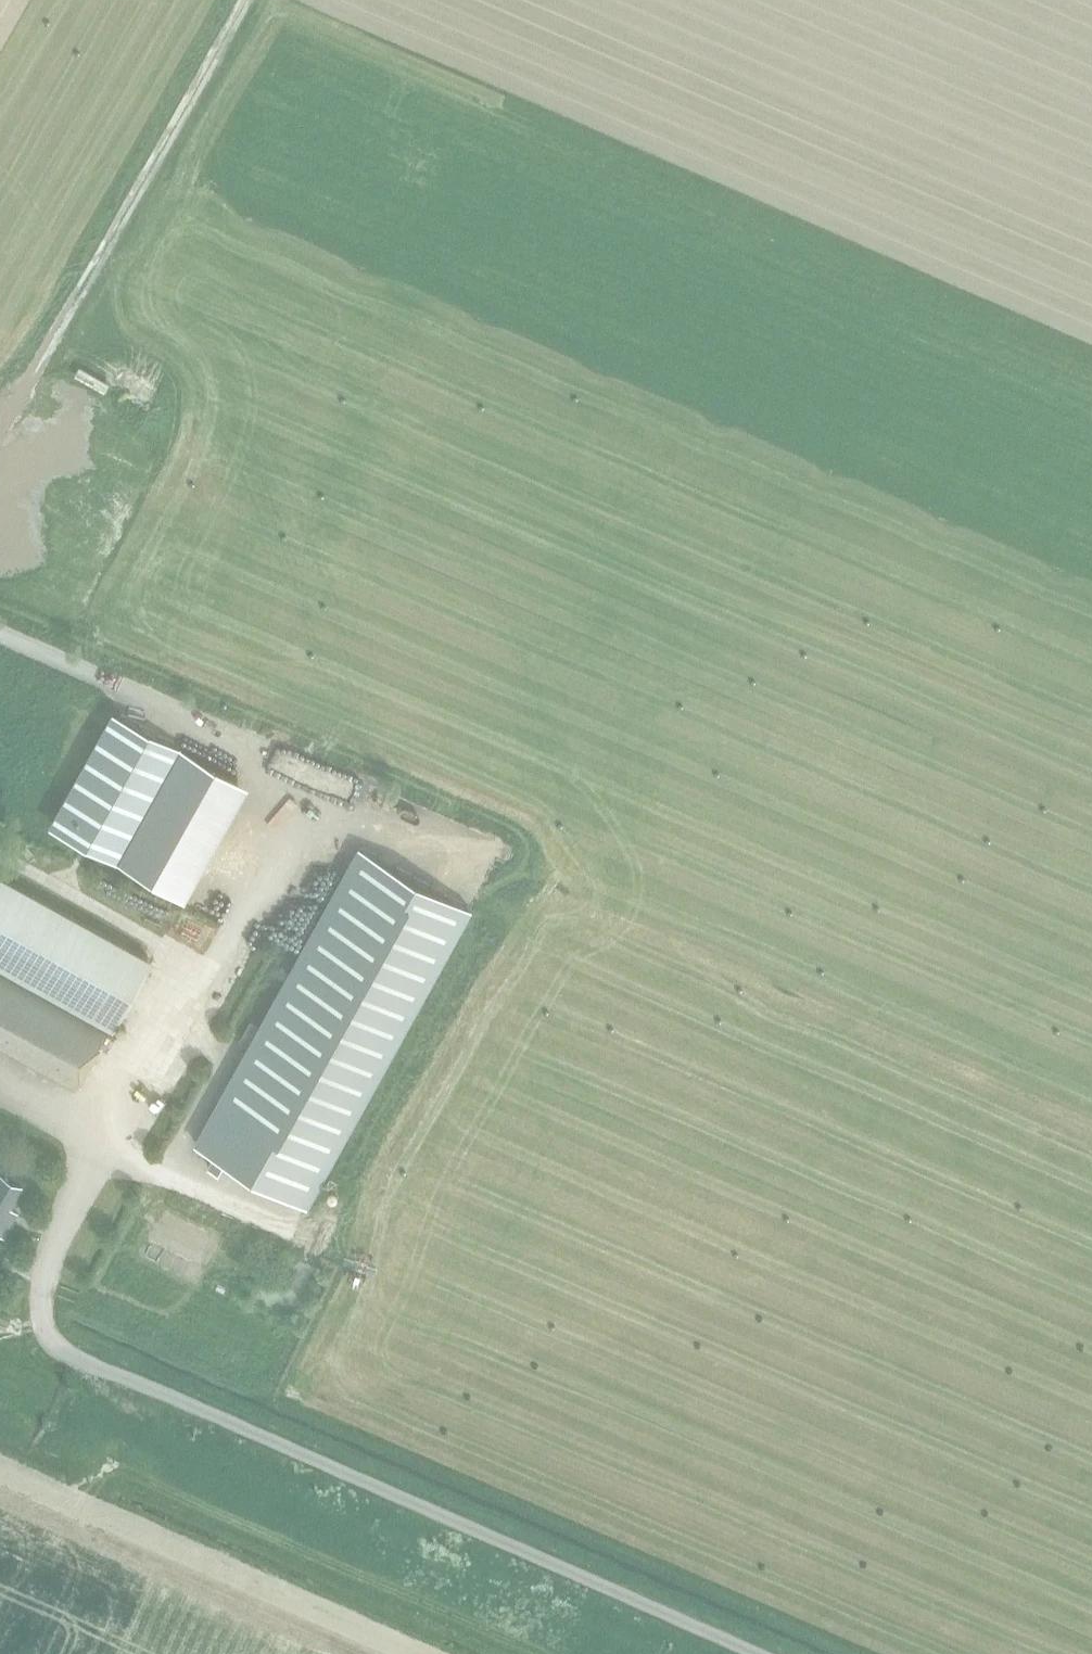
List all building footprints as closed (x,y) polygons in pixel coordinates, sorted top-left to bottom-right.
[(121,713),(57,828),(117,861),(181,746),(121,713)] [(181,747),(117,861),(175,892),(238,778),(181,747)] [(468,905),(362,846),(197,1143),(212,1152),(222,1157),(303,1203),(468,905)] [(0,874),(0,964),(110,1025),(148,956),(0,874)] [(105,1032),(0,974),(0,1044),(75,1086),(105,1032)] [(212,1152),(207,1161),(216,1166),(222,1157),(212,1152)] [(21,1185),(0,1173),(0,1222),(21,1185)]
